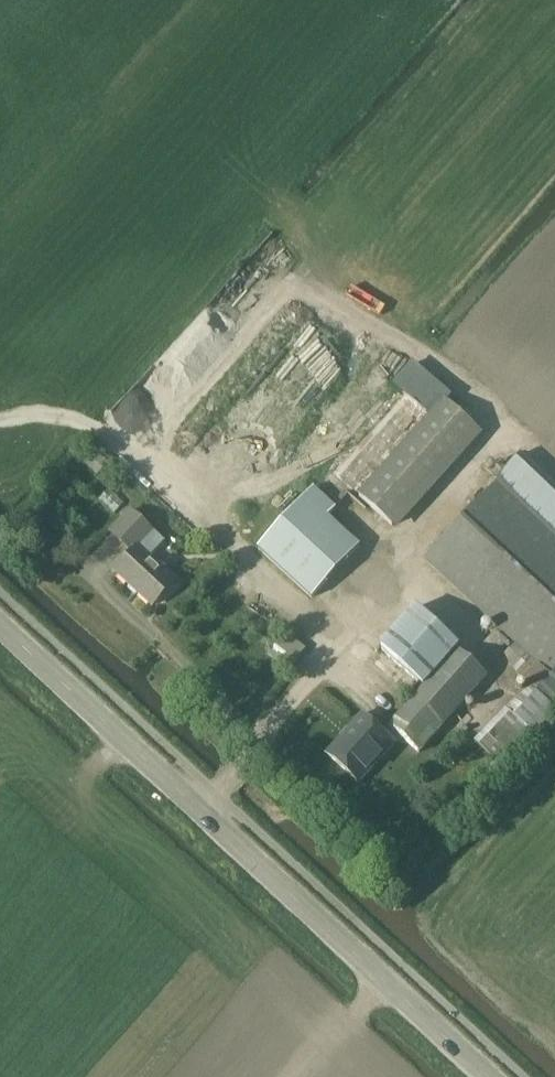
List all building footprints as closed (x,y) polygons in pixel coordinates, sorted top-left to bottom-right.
[(404,393),(332,472),(361,497),(432,418),(429,416),(404,393)] [(432,418),(361,497),(394,527),(480,430),(447,401),(432,418)] [(498,480),(426,557),(552,675),(516,714),(507,705),(477,737),(512,770),(542,738),(538,735),(554,716),(554,486),(521,454),(498,480)] [(314,487),(259,548),(312,597),(360,545),(327,516),(335,507),(314,487)] [(111,533),(121,542),(133,553),(116,571),(152,605),(176,580),(139,546),(152,531),(131,511),(111,533)] [(416,607),(380,648),(419,682),(424,686),(389,725),(419,752),(487,676),(457,649),(460,646),(416,607)] [(289,669),(306,647),(286,631),(269,653),(289,669)] [(395,743),(362,714),(327,753),(359,783),(395,743)]
